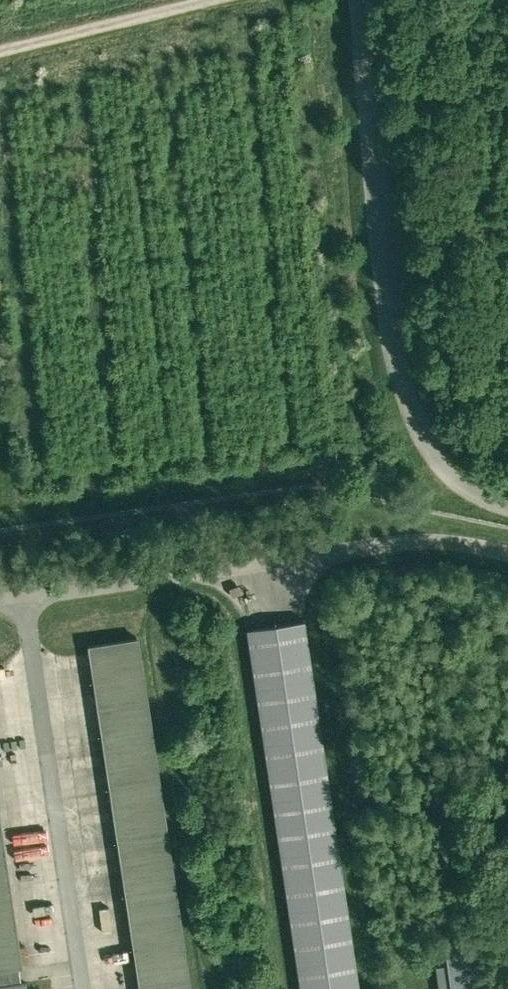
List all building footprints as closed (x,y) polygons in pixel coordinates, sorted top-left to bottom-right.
[(304,624),(244,633),(267,785),(297,988),(358,988),(304,624)] [(137,642),(87,649),(88,653),(138,988),(189,988),(137,642)] [(0,837),(0,977),(20,974),(0,837)] [(441,945),(445,969),(435,971),(438,988),(479,988),(471,940),(441,945)]
